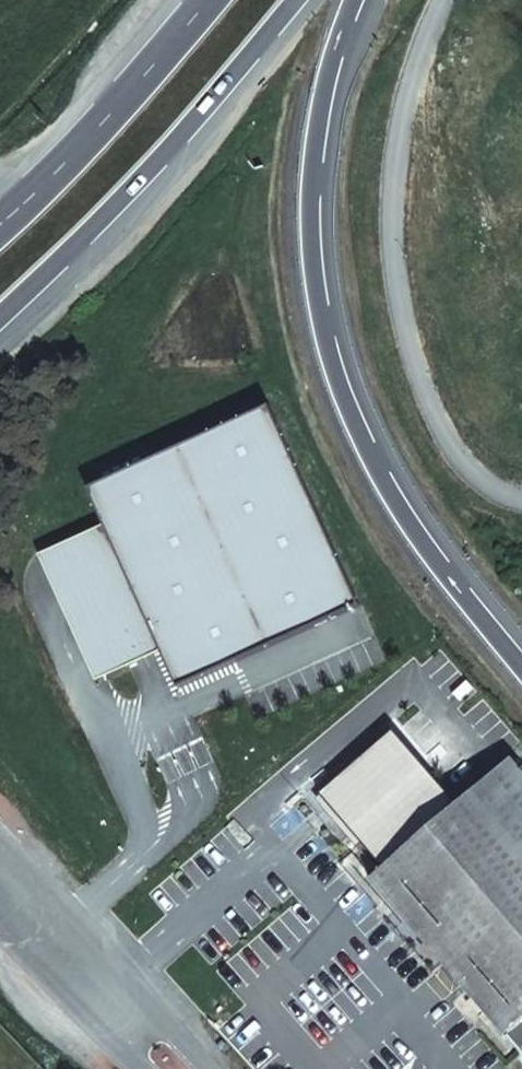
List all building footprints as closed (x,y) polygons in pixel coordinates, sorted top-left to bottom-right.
[(280,410),(98,492),(114,530),(171,655),(187,692),(370,610),(280,410)] [(171,655),(114,530),(51,558),(107,684),(171,655)] [(369,874),(521,1051),(521,773),(510,760),(369,874)]
